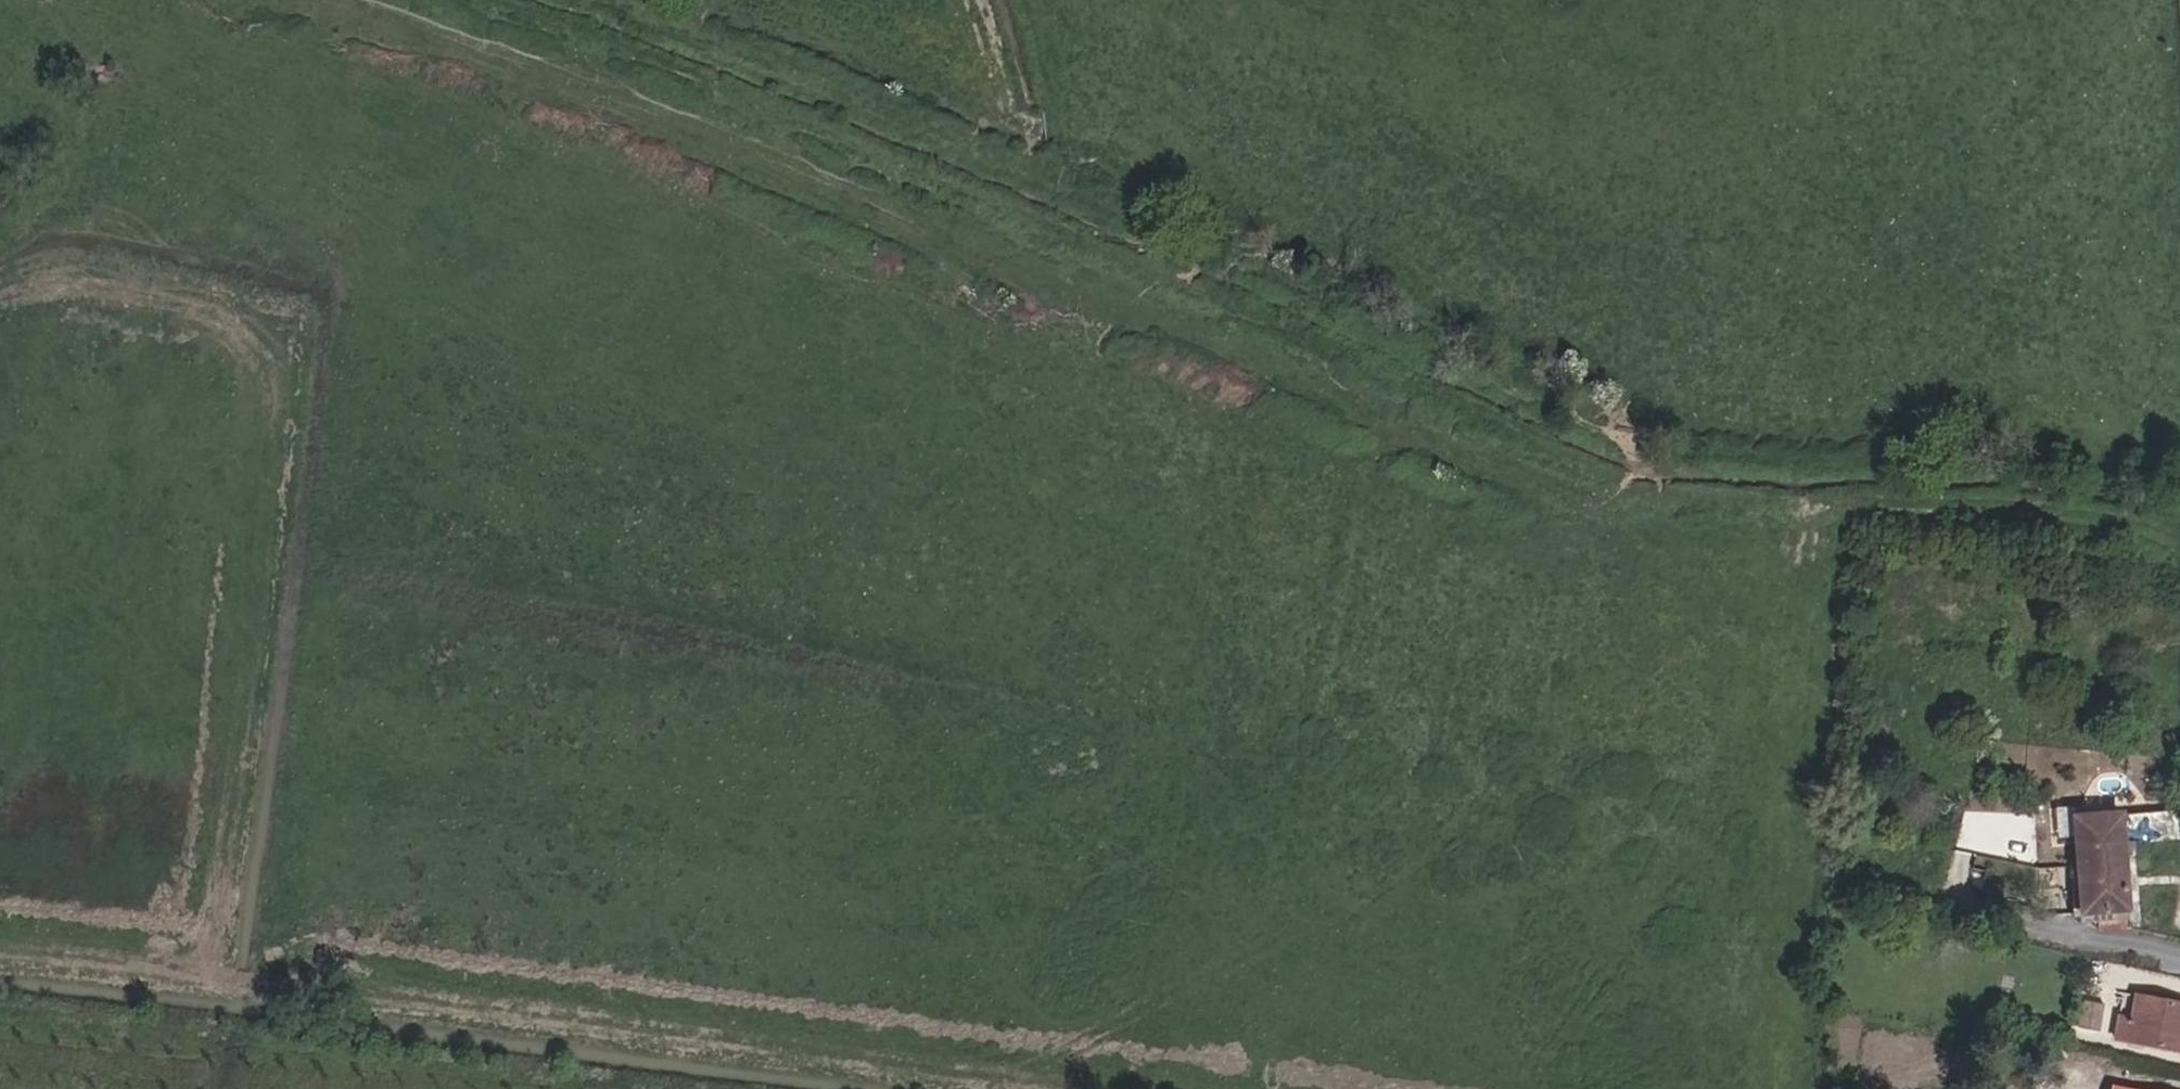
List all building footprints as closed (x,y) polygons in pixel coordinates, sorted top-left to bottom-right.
[(2136,918),(2133,833),(2083,835),(2087,919),(2136,918)] [(2135,1021),(2123,1020),(2119,1042),(2179,1054),(2179,1006),(2139,998),(2135,1021)] [(2089,1001),(2083,1030),(2104,1035),(2111,1005),(2089,1001)]
